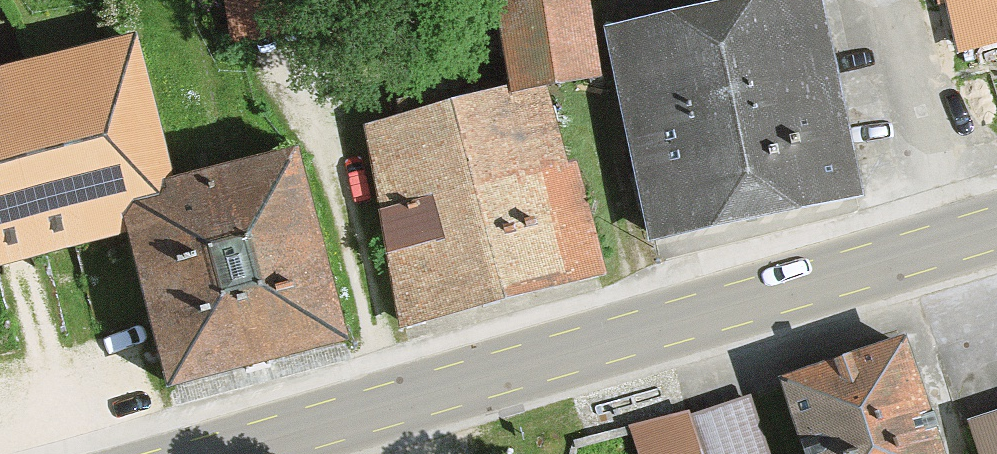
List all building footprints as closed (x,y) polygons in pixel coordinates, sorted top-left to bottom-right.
[(586,0),(498,0),(512,87),(544,82),(598,74),(586,0)] [(601,33),(647,248),(861,202),(818,0),(759,0),(601,33)] [(954,55),(996,45),(996,0),(942,0),(954,55)] [(118,236),(155,391),(360,343),(314,150),(171,184),(138,43),(0,75),(0,264),(118,236)] [(544,82),(367,129),(401,327),(594,275),(601,274),(572,159),(564,161),(544,82)] [(778,387),(800,453),(940,453),(904,346),(778,387)] [(637,420),(647,453),(777,453),(758,386),(637,420)] [(970,430),(979,453),(996,453),(996,421),(970,430)]
